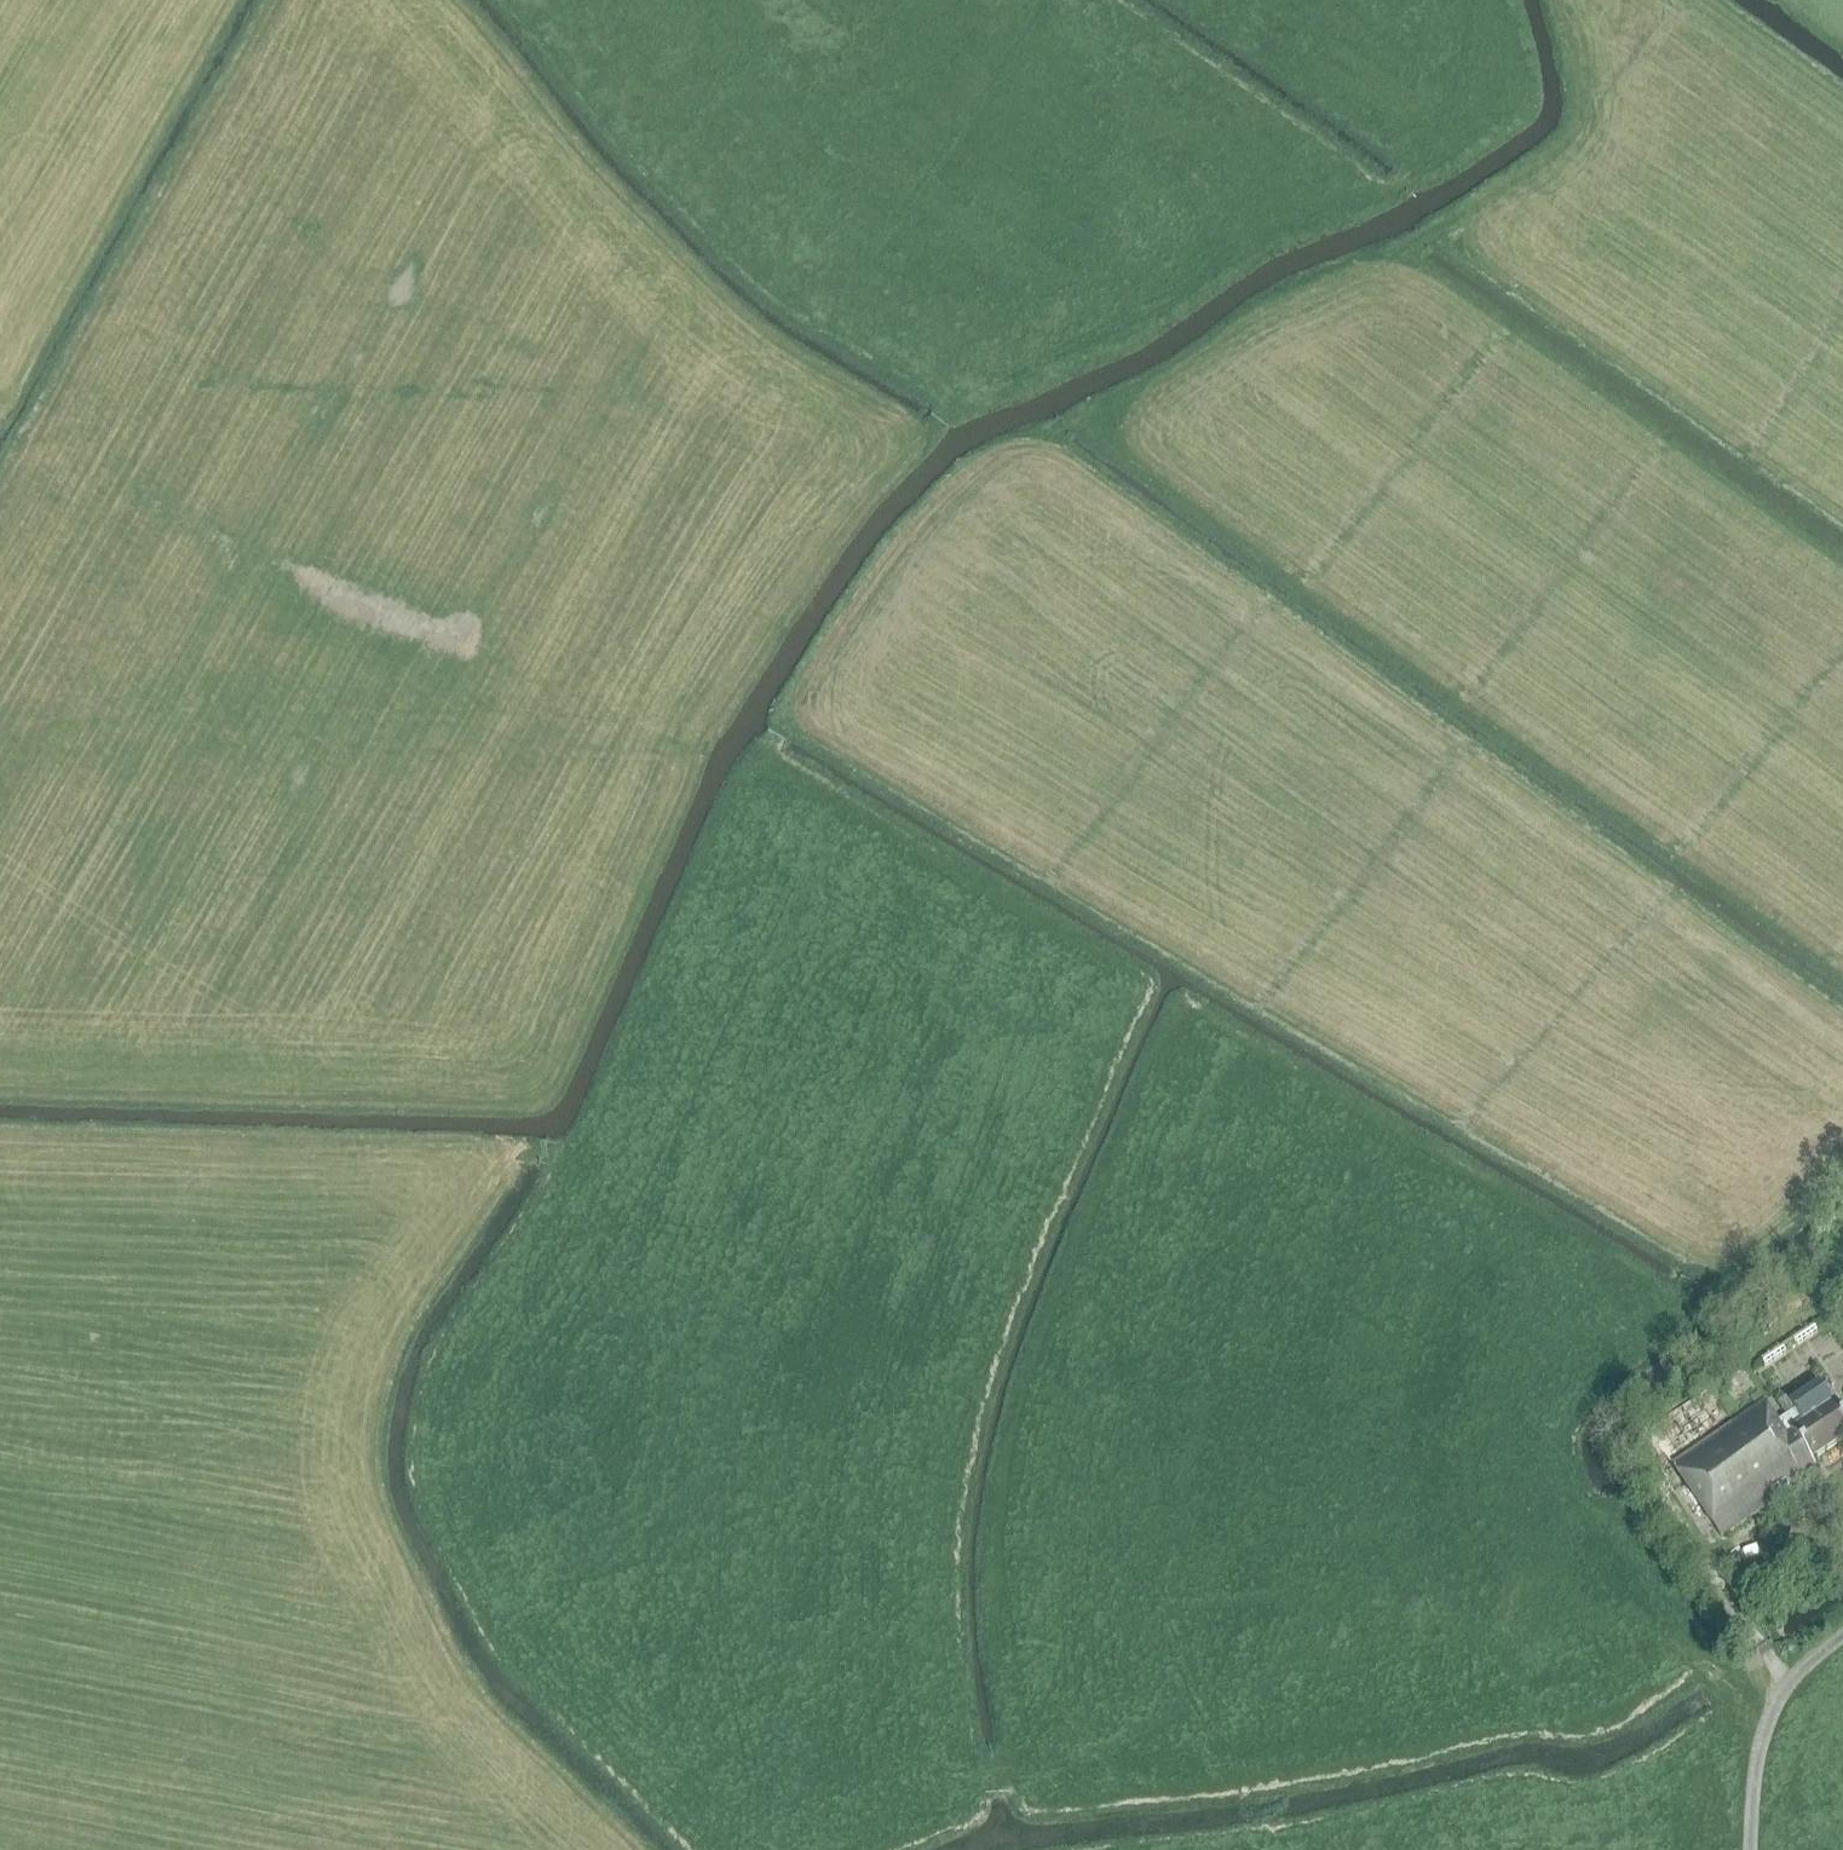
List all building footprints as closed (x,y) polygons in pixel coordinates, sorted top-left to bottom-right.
[(1762,1402),(1727,1426),(1704,1394),(1646,1434),(1720,1540),(1778,1499),(1774,1493),(1788,1484),(1790,1487),(1800,1479),(1798,1476),(1800,1475),(1814,1465),(1809,1459),(1842,1435),(1842,1419),(1831,1402),(1818,1383),(1788,1404),(1785,1399),(1775,1406),(1784,1419),(1777,1423),(1762,1402)]
